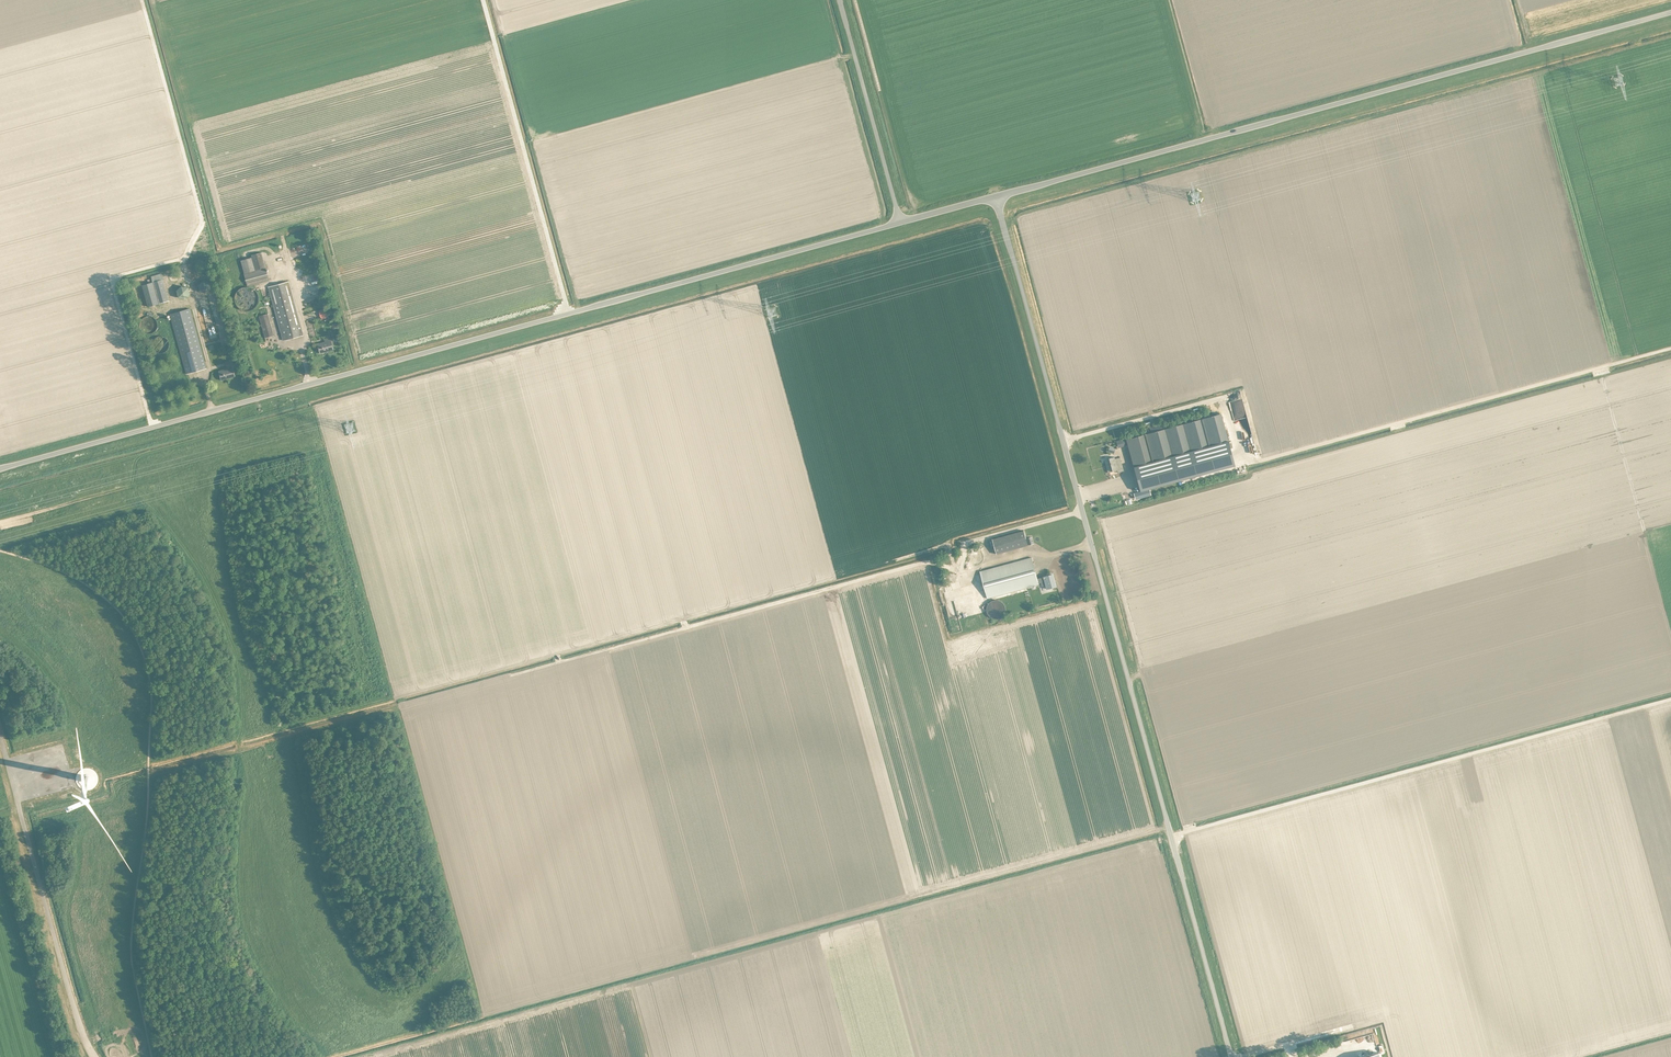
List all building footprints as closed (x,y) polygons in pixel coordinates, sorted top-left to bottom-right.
[(283,266),(281,255),(269,258),(272,269),(283,266)] [(242,259),(239,260),(243,273),(254,270),(250,257),(246,258),(243,259),(242,259)] [(268,280),(264,267),(254,270),(243,273),(242,273),(244,279),(246,285),(268,280)] [(201,280),(197,284),(199,291),(205,292),(209,288),(208,282),(201,280)] [(151,281),(140,284),(146,306),(157,303),(151,281)] [(281,339),(302,334),(287,281),(267,287),(281,339)] [(180,285),(175,290),(177,296),(183,298),(186,296),(188,294),(186,287),(180,285)] [(244,310),(254,295),(248,292),(249,290),(244,287),(241,292),(234,288),(227,300),(244,310)] [(168,314),(183,367),(184,372),(205,366),(189,308),(168,314)] [(325,309),(317,311),(319,317),(326,315),(325,309)] [(263,337),(272,334),(266,313),(257,315),(263,337)] [(142,327),(146,325),(149,329),(151,327),(145,319),(143,322),(139,318),(136,320),(142,327)] [(206,338),(214,336),(212,331),(205,333),(203,328),(199,329),(201,338),(206,336),(206,338)] [(168,344),(167,342),(167,340),(165,338),(164,337),(162,336),(160,335),(158,336),(156,336),(154,337),(152,339),(151,341),(151,343),(151,345),(151,347),(152,349),(154,350),(156,351),(158,352),(160,352),(162,352),(164,351),(165,350),(167,348),(167,346),(168,344)] [(318,353),(332,349),(329,339),(315,343),(318,353)] [(226,367),(226,368),(228,367),(227,366),(232,365),(231,359),(224,361),(226,367)] [(219,379),(233,376),(231,366),(231,367),(228,367),(226,368),(217,370),(219,379)] [(1221,414),(1164,429),(1167,440),(1177,480),(1234,465),(1221,414)] [(1151,432),(1126,439),(1129,450),(1139,490),(1177,480),(1167,440),(1164,429),(1162,423),(1149,427),(1151,432)] [(1107,472),(1116,469),(1117,471),(1122,470),(1119,457),(1114,458),(1113,456),(1103,459),(1107,472)] [(1027,544),(1023,529),(991,538),(995,553),(1027,544)] [(1037,583),(1036,578),(1030,557),(981,570),(988,596),(1037,583)] [(1042,576),(1036,578),(1037,582),(1044,580),(1045,588),(1054,586),(1051,574),(1042,576)]
